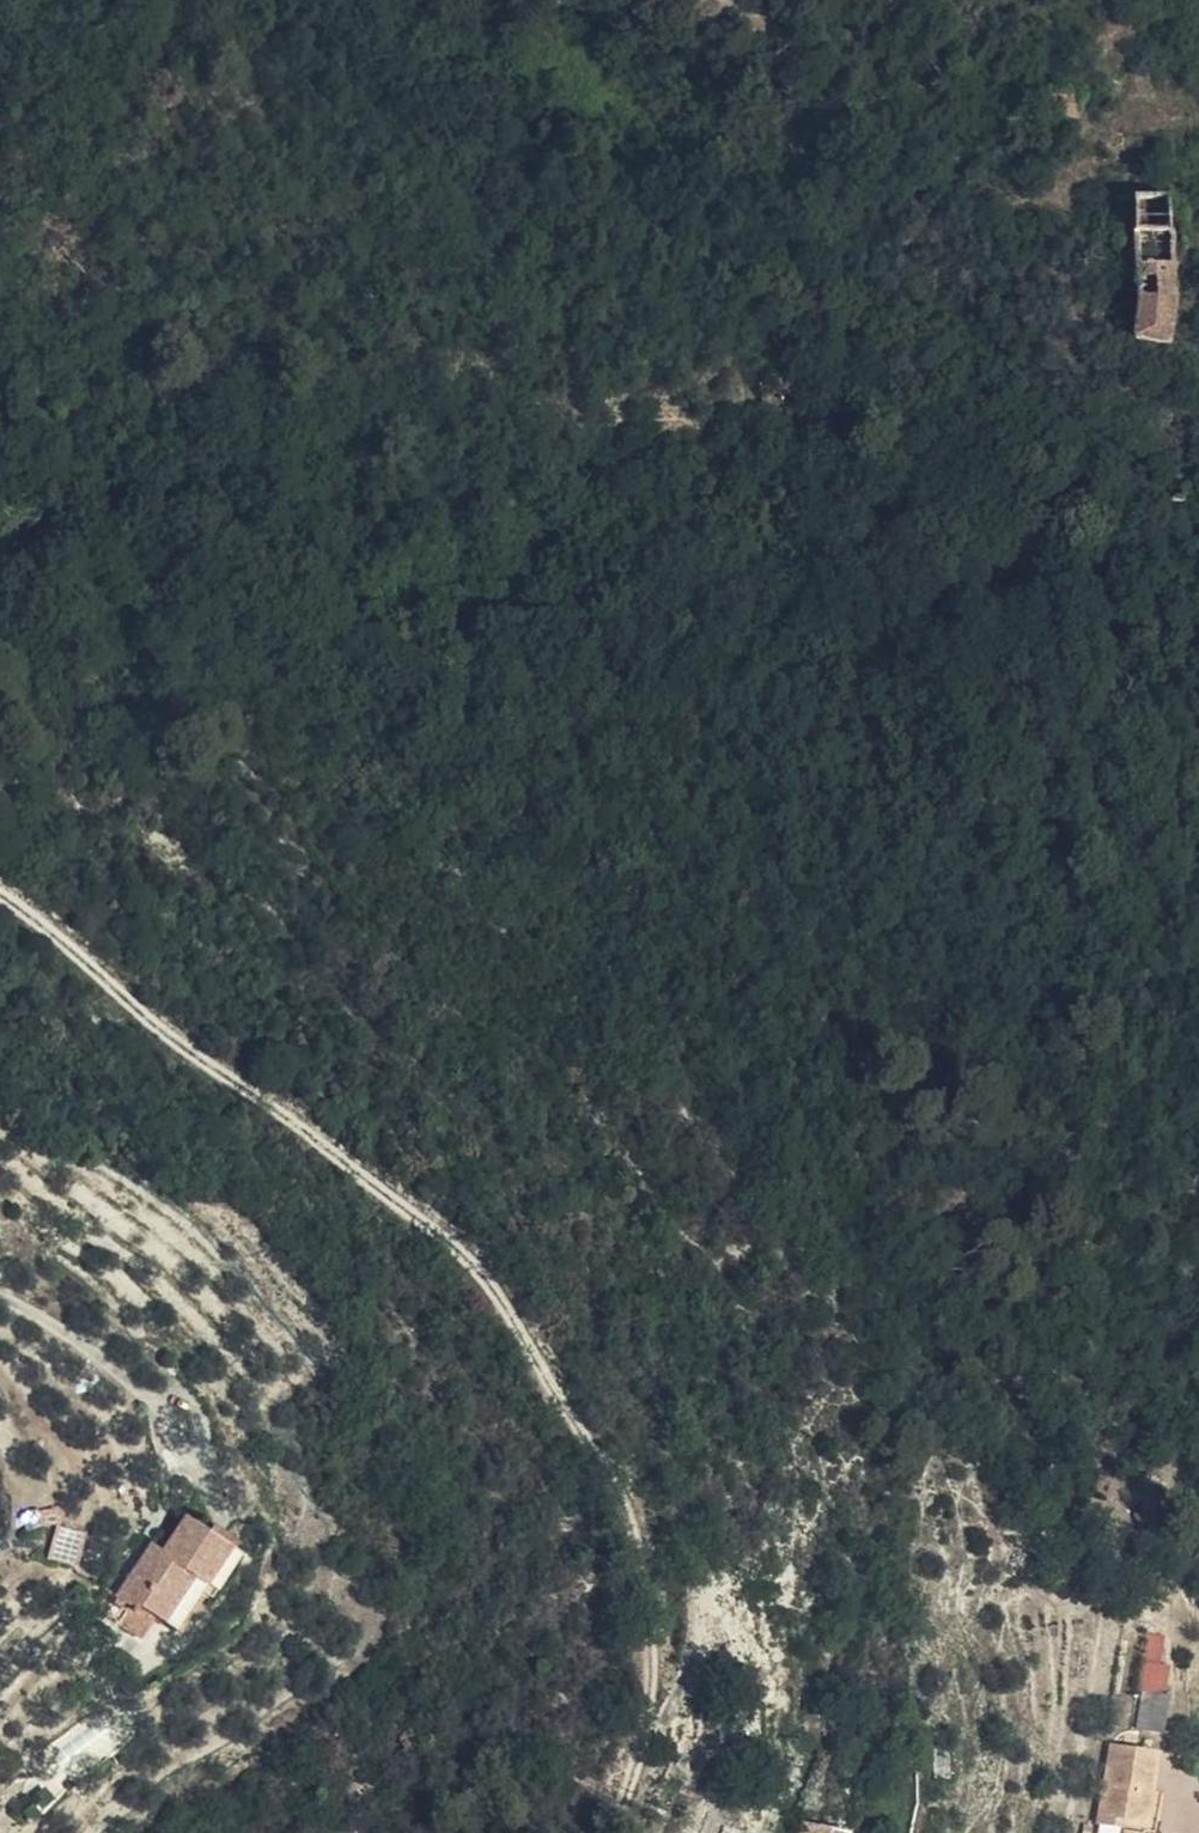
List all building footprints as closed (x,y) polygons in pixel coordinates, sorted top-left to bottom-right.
[(1150,246),(1152,309),(1188,307),(1188,254),(1198,254),(1194,174),(1179,173),(1179,153),(1165,153),(1165,168),(1129,170),(1132,227),(1134,245),(1150,246)] [(144,1518),(111,1560),(144,1559),(171,1561),(202,1574),(232,1535),(181,1492),(153,1524),(144,1518)] [(163,1608),(189,1576),(162,1567),(123,1569),(107,1563),(102,1571),(116,1581),(125,1588),(130,1582),(145,1594),(163,1608)] [(126,1618),(145,1594),(130,1582),(125,1588),(116,1581),(104,1598),(126,1618)] [(1138,1691),(1168,1691),(1168,1660),(1166,1660),(1166,1631),(1134,1630),(1134,1657),(1139,1657),(1138,1691)] [(1166,1697),(1137,1694),(1132,1727),(1162,1730),(1166,1697)] [(1110,1748),(1105,1781),(1103,1795),(1099,1822),(1122,1826),(1124,1818),(1147,1821),(1152,1792),(1158,1755),(1110,1748)] [(1105,1781),(1093,1779),(1091,1793),(1103,1795),(1105,1781)] [(1160,1793),(1152,1792),(1147,1821),(1124,1818),(1122,1826),(1155,1831),(1160,1793)] [(802,1823),(800,1832),(845,1832),(802,1823)]
